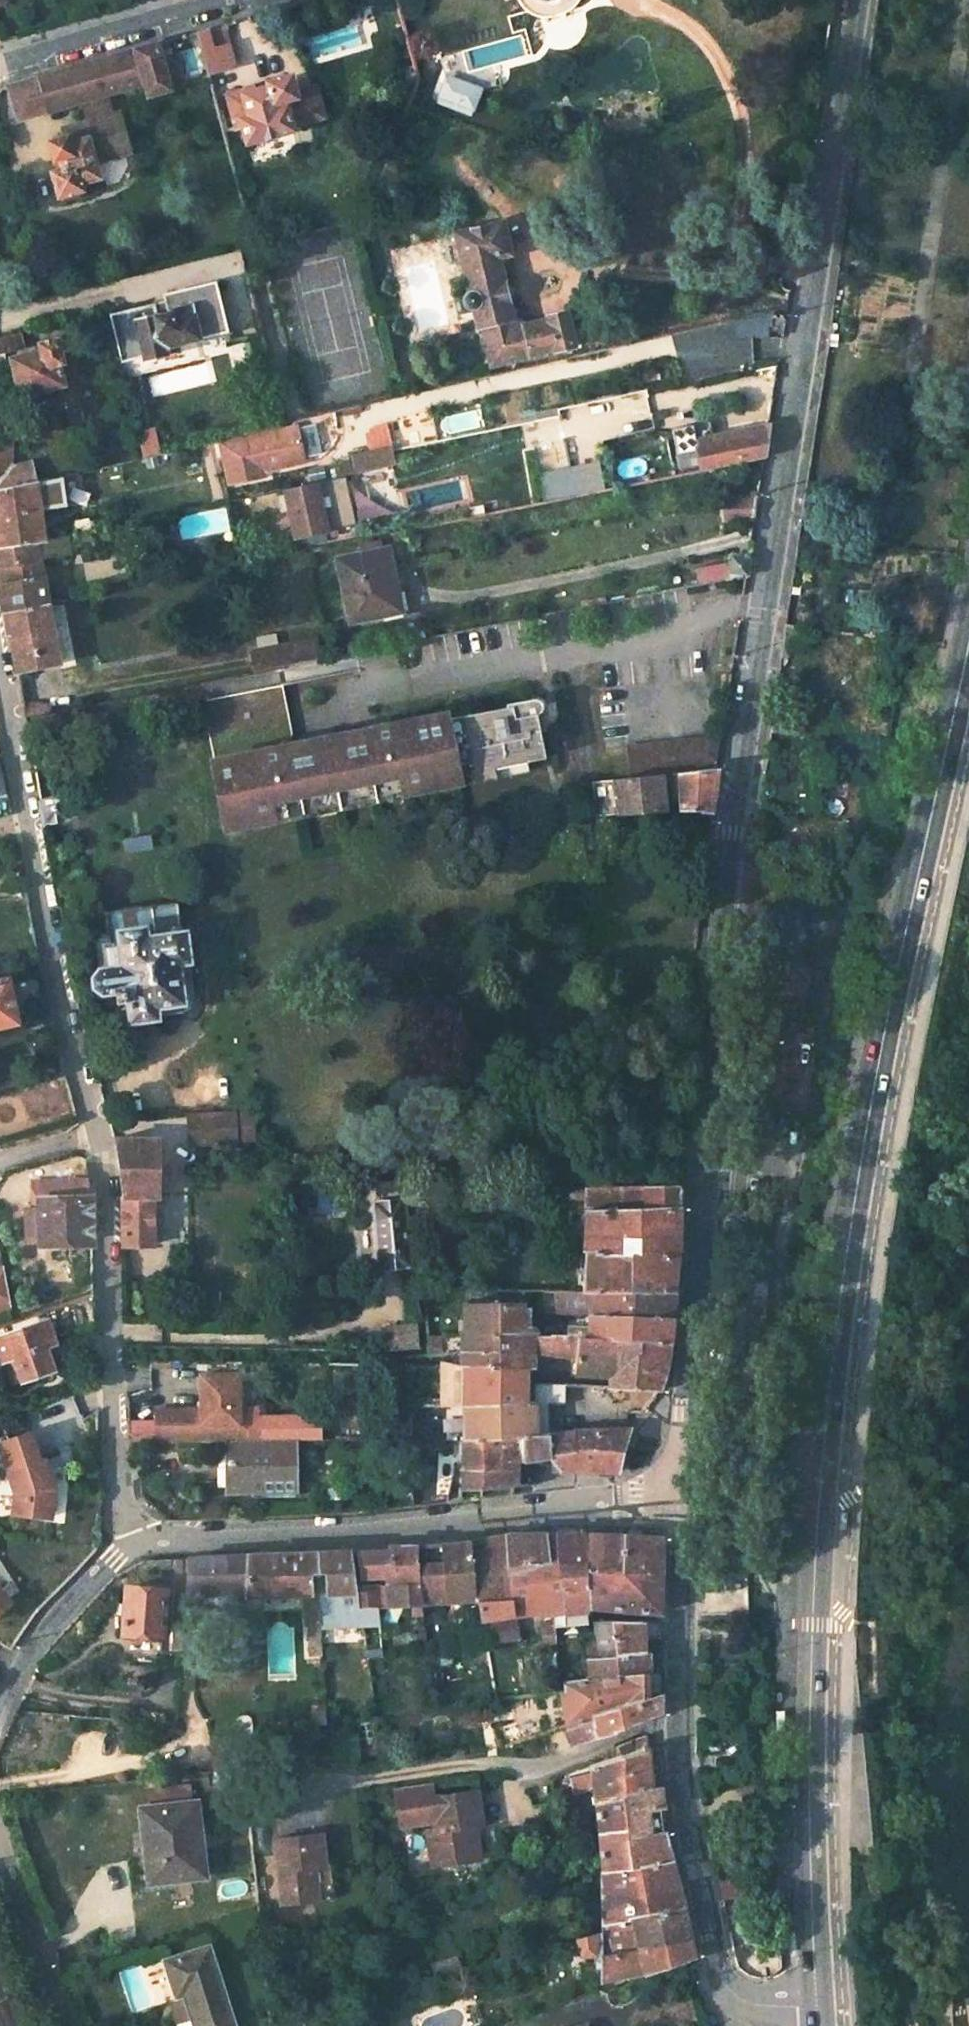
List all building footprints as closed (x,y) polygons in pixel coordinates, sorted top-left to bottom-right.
[(521,2),(528,11),(530,13),(537,18),(542,20),(548,21),(553,21),(562,19),(566,18),(572,12),(575,8),(578,1),(578,0),(520,0),(521,2)] [(191,32),(203,75),(225,69),(215,25),(191,32)] [(34,76),(42,111),(139,84),(142,95),(165,88),(153,43),(131,49),(69,66),(34,76)] [(481,87),(443,73),(435,97),(437,98),(436,103),(470,115),(481,87)] [(229,124),(231,123),(232,127),(238,126),(241,142),(289,129),(287,124),(319,115),(311,85),(291,92),(285,75),(264,82),(265,85),(242,92),(241,89),(222,95),(229,124)] [(3,86),(12,119),(42,111),(34,76),(3,86)] [(48,170),(54,194),(58,194),(59,196),(91,188),(88,176),(93,175),(89,157),(123,149),(114,114),(110,100),(83,106),(86,121),(63,127),(64,135),(47,139),(51,156),(54,155),(56,167),(48,170)] [(507,317),(495,259),(508,256),(501,226),(458,235),(466,276),(460,278),(471,327),(478,326),(487,364),(536,353),(535,351),(554,347),(554,349),(571,346),(564,310),(547,313),(548,318),(522,325),(507,317)] [(136,321),(145,361),(168,356),(166,347),(225,333),(214,281),(163,293),(165,303),(152,306),(155,316),(136,321)] [(771,313),(771,328),(783,330),(786,309),(771,313)] [(766,315),(675,331),(683,378),(754,366),(749,338),(770,334),(766,315)] [(6,367),(4,352),(27,345),(25,328),(0,334),(0,368),(6,367)] [(12,360),(19,398),(40,393),(40,395),(55,392),(54,389),(59,388),(54,365),(58,364),(53,342),(37,346),(38,353),(12,360)] [(753,425),(754,430),(769,427),(770,419),(753,421),(753,425)] [(235,480),(259,474),(258,469),(299,461),(291,424),(278,427),(214,441),(219,465),(231,463),(235,480)] [(694,442),(699,470),(764,456),(769,427),(754,430),(753,425),(729,430),(730,435),(694,442)] [(37,479),(32,460),(14,464),(8,431),(0,433),(0,487),(37,479)] [(135,441),(139,457),(158,453),(155,436),(135,441)] [(139,457),(135,441),(124,443),(127,460),(139,457)] [(366,451),(370,470),(391,466),(388,452),(387,446),(366,451)] [(596,462),(538,474),(544,502),(602,489),(596,462)] [(219,465),(223,482),(235,480),(231,463),(219,465)] [(326,480),(334,524),(371,517),(363,474),(326,480)] [(48,557),(45,539),(51,538),(37,479),(0,487),(0,565),(48,557)] [(277,484),(283,536),(319,531),(313,480),(277,484)] [(86,486),(88,495),(102,493),(100,483),(86,486)] [(724,496),(723,518),(755,520),(758,497),(724,496)] [(135,520),(137,531),(155,528),(152,516),(135,520)] [(94,518),(96,528),(102,526),(101,517),(94,518)] [(408,529),(412,546),(425,544),(421,527),(408,529)] [(45,539),(48,557),(74,553),(71,536),(71,534),(51,538),(45,539)] [(339,559),(351,623),(407,612),(395,548),(339,559)] [(731,554),(728,577),(746,574),(749,556),(731,554)] [(5,611),(53,601),(49,577),(52,576),(48,557),(0,565),(0,585),(1,590),(5,611)] [(14,638),(18,671),(63,662),(53,601),(5,611),(11,638),(14,638)] [(269,653),(271,670),(302,663),(308,663),(306,646),(269,653)] [(368,790),(413,781),(416,793),(433,789),(431,778),(466,771),(500,764),(536,757),(553,754),(544,710),(546,709),(548,708),(548,706),(548,703),(546,699),(544,698),(541,698),(515,703),(515,707),(396,730),(396,728),(393,724),(390,724),(389,723),(388,724),(386,724),(384,725),(382,730),(382,732),(304,747),(292,684),(209,700),(232,818),(260,811),(262,822),(281,818),(279,807),(320,800),(368,790)] [(22,707),(24,718),(33,716),(31,705),(22,707)] [(716,769),(711,770),(716,738),(626,750),(629,779),(590,783),(598,814),(664,813),(661,782),(667,781),(667,804),(669,805),(679,806),(678,812),(709,816),(716,769)] [(503,776),(539,769),(536,757),(500,764),(503,776)] [(468,783),(503,776),(500,764),(466,771),(468,783)] [(433,789),(468,783),(466,771),(431,778),(433,789)] [(370,801),(416,793),(413,781),(368,790),(370,801)] [(368,790),(320,800),(322,811),(370,801),(368,790)] [(38,799),(42,822),(66,818),(61,795),(38,799)] [(281,818),(322,811),(320,800),(279,807),(281,818)] [(260,811),(232,818),(234,828),(262,822),(260,811)] [(8,842),(10,861),(19,859),(16,841),(8,842)] [(97,978),(99,990),(107,994),(107,998),(122,995),(124,1005),(133,1004),(136,1027),(170,1022),(169,1016),(194,1013),(198,1008),(192,967),(200,966),(199,958),(202,957),(199,934),(196,934),(195,927),(190,928),(187,905),(113,916),(116,939),(109,940),(105,945),(109,968),(105,968),(97,978)] [(49,1017),(40,971),(0,980),(0,1027),(49,1017)] [(186,1144),(213,1144),(213,1116),(186,1117),(186,1144)] [(228,1144),(227,1116),(213,1116),(213,1144),(228,1144)] [(122,1197),(122,1243),(150,1243),(148,1196),(153,1196),(153,1142),(113,1140),(122,1197)] [(589,1188),(587,1290),(590,1290),(674,1294),(678,1263),(678,1254),(682,1187),(589,1188)] [(40,1217),(40,1243),(92,1241),(92,1198),(91,1190),(77,1190),(78,1200),(49,1200),(40,1200),(40,1207),(29,1208),(28,1216),(40,1217)] [(49,1194),(49,1200),(78,1200),(77,1190),(66,1191),(66,1194),(49,1194)] [(369,1205),(377,1270),(406,1268),(398,1202),(369,1205)] [(162,1275),(162,1287),(183,1287),(182,1275),(162,1275)] [(524,1290),(523,1304),(538,1304),(537,1312),(544,1313),(544,1300),(545,1290),(524,1290)] [(544,1300),(544,1313),(566,1314),(566,1290),(555,1290),(554,1300),(544,1300)] [(545,1290),(544,1300),(554,1300),(555,1290),(545,1290)] [(590,1290),(589,1315),(671,1319),(674,1294),(590,1290)] [(9,1386),(50,1371),(42,1347),(51,1344),(50,1340),(94,1325),(93,1293),(40,1312),(42,1319),(0,1333),(0,1363),(1,1362),(9,1386)] [(471,1335),(470,1350),(522,1354),(522,1336),(495,1334),(496,1304),(473,1304),(471,1335)] [(496,1304),(495,1334),(522,1336),(523,1327),(523,1304),(496,1304)] [(555,1330),(555,1336),(577,1337),(609,1339),(669,1343),(671,1319),(589,1315),(589,1326),(562,1324),(561,1330),(555,1330)] [(387,1351),(424,1348),(420,1325),(384,1329),(387,1351)] [(532,1334),(530,1355),(575,1359),(577,1337),(555,1336),(532,1334)] [(433,1337),(435,1356),(453,1354),(470,1350),(471,1335),(433,1337)] [(575,1359),(574,1376),(610,1378),(609,1339),(577,1337),(575,1359)] [(610,1378),(610,1391),(657,1392),(665,1373),(669,1343),(609,1339),(610,1378)] [(470,1350),(470,1364),(514,1369),(521,1370),(522,1354),(470,1350)] [(522,1354),(521,1370),(530,1371),(530,1355),(522,1354)] [(447,1362),(443,1407),(466,1406),(470,1364),(447,1362)] [(470,1364),(466,1406),(534,1403),(535,1384),(522,1383),(514,1383),(514,1369),(470,1364)] [(514,1369),(514,1383),(522,1383),(521,1370),(514,1369)] [(242,1373),(205,1373),(205,1407),(160,1408),(161,1440),(206,1439),(224,1440),(261,1439),(261,1416),(243,1417),(242,1373)] [(535,1384),(534,1403),(544,1403),(565,1403),(566,1385),(535,1384)] [(466,1406),(467,1437),(517,1434),(543,1433),(544,1428),(534,1428),(534,1403),(466,1406)] [(534,1403),(534,1428),(544,1428),(544,1403),(534,1403)] [(549,1433),(548,1446),(620,1450),(623,1442),(630,1430),(549,1433)] [(517,1434),(516,1453),(535,1454),(536,1461),(548,1460),(548,1446),(549,1433),(543,1433),(517,1434)] [(466,1440),(467,1465),(515,1462),(516,1453),(517,1434),(467,1437),(466,1440)] [(0,1445),(0,1455),(15,1494),(14,1513),(50,1516),(52,1488),(41,1461),(37,1463),(26,1435),(0,1445)] [(250,1496),(295,1496),(295,1490),(295,1438),(261,1439),(224,1440),(225,1489),(249,1490),(250,1496)] [(395,1438),(396,1461),(413,1461),(412,1438),(395,1438)] [(548,1446),(548,1460),(552,1460),(562,1466),(593,1468),(594,1475),(615,1475),(617,1464),(620,1450),(548,1446)] [(467,1465),(467,1486),(514,1477),(515,1462),(467,1465)] [(546,1611),(548,1625),(583,1622),(582,1609),(584,1572),(586,1528),(576,1528),(560,1527),(560,1532),(556,1532),(558,1609),(546,1611)] [(586,1528),(584,1572),(619,1573),(620,1530),(586,1528)] [(620,1530),(619,1573),(655,1574),(655,1533),(620,1530)] [(476,1599),(476,1607),(509,1606),(527,1606),(527,1598),(545,1598),(545,1591),(550,1591),(550,1606),(546,1606),(546,1611),(558,1609),(556,1532),(552,1532),(549,1532),(550,1559),(504,1560),(506,1591),(471,1591),(472,1594),(472,1599),(476,1599)] [(502,1539),(504,1560),(550,1559),(549,1532),(524,1533),(504,1534),(504,1539),(502,1539)] [(470,1541),(471,1591),(506,1591),(504,1560),(502,1539),(483,1540),(470,1541)] [(441,1543),(444,1597),(472,1594),(471,1591),(470,1541),(452,1542),(441,1543)] [(419,1579),(420,1599),(444,1597),(441,1543),(429,1544),(416,1544),(419,1579)] [(382,1576),(382,1583),(419,1579),(416,1544),(390,1546),(389,1550),(378,1550),(358,1551),(358,1576),(382,1576)] [(315,1552),(316,1568),(323,1568),(323,1578),(316,1578),(316,1600),(317,1612),(359,1609),(372,1609),(374,1605),(372,1584),(352,1584),(350,1551),(331,1552),(315,1552)] [(244,1590),(244,1593),(303,1590),(305,1590),(305,1579),(305,1569),(316,1568),(315,1552),(270,1554),(246,1555),(244,1590)] [(186,1574),(185,1594),(208,1595),(209,1591),(244,1590),(246,1555),(187,1557),(186,1574)] [(305,1569),(305,1579),(316,1578),(316,1568),(305,1569)] [(655,1614),(655,1574),(619,1573),(584,1572),(582,1609),(655,1614)] [(174,1574),(170,1651),(181,1652),(185,1594),(186,1574),(174,1574)] [(707,1574),(707,1591),(748,1591),(748,1575),(707,1574)] [(303,1590),(303,1600),(316,1600),(316,1578),(305,1579),(305,1590),(303,1590)] [(382,1583),(384,1605),(420,1599),(419,1579),(382,1583)] [(372,1584),(374,1605),(384,1605),(382,1583),(372,1584)] [(126,1587),(124,1632),(164,1633),(166,1589),(126,1587)] [(527,1598),(527,1606),(546,1606),(550,1606),(550,1591),(545,1591),(545,1598),(527,1598)] [(303,1600),(304,1621),(305,1620),(317,1620),(317,1612),(316,1600),(303,1600)] [(476,1607),(480,1638),(513,1637),(509,1606),(476,1607)] [(535,1621),(537,1636),(548,1635),(547,1619),(535,1621)] [(305,1620),(307,1651),(319,1651),(317,1620),(305,1620)] [(589,1621),(591,1654),(644,1649),(643,1620),(589,1621)] [(577,1655),(579,1676),(644,1667),(644,1649),(591,1654),(577,1655)] [(644,1667),(579,1676),(554,1680),(555,1688),(549,1689),(557,1723),(564,1747),(584,1739),(579,1712),(644,1691),(644,1667)] [(644,1691),(579,1712),(584,1739),(644,1717),(644,1691)] [(620,1756),(577,1772),(577,1790),(598,1784),(598,1800),(659,1787),(659,1773),(654,1773),(656,1782),(649,1782),(649,1767),(646,1735),(619,1743),(620,1756)] [(703,1736),(703,1747),(717,1746),(717,1736),(703,1736)] [(649,1767),(649,1782),(656,1782),(654,1773),(659,1773),(660,1767),(649,1767)] [(437,1782),(400,1786),(404,1824),(439,1819),(440,1827),(432,1828),(436,1865),(463,1862),(462,1852),(483,1850),(482,1835),(476,1835),(476,1825),(487,1824),(483,1790),(439,1796),(437,1782)] [(149,1788),(150,1797),(184,1795),(183,1786),(149,1788)] [(598,1800),(600,1830),(665,1821),(664,1814),(661,1798),(659,1787),(598,1800)] [(149,1809),(158,1880),(203,1874),(195,1805),(149,1809)] [(600,1830),(603,1866),(670,1865),(662,1834),(667,1833),(665,1821),(600,1830)] [(273,1838),(280,1906),(317,1901),(314,1866),(323,1865),(321,1832),(273,1838)] [(462,1852),(463,1862),(484,1860),(483,1850),(462,1852)] [(314,1866),(317,1901),(333,1900),(331,1864),(323,1865),(314,1866)] [(599,1866),(601,1918),(681,1907),(670,1865),(603,1866),(599,1866)] [(602,1928),(608,1956),(688,1936),(681,1907),(601,1918),(602,1928)] [(728,1929),(733,1955),(748,1952),(743,1927),(728,1929)] [(630,1979),(682,1962),(693,1958),(688,1936),(608,1956),(602,1928),(575,1936),(581,1964),(598,1959),(604,1979),(627,1971),(630,1979)] [(207,1946),(162,1961),(174,1997),(182,1995),(192,2025),(232,2025),(207,1946)]
